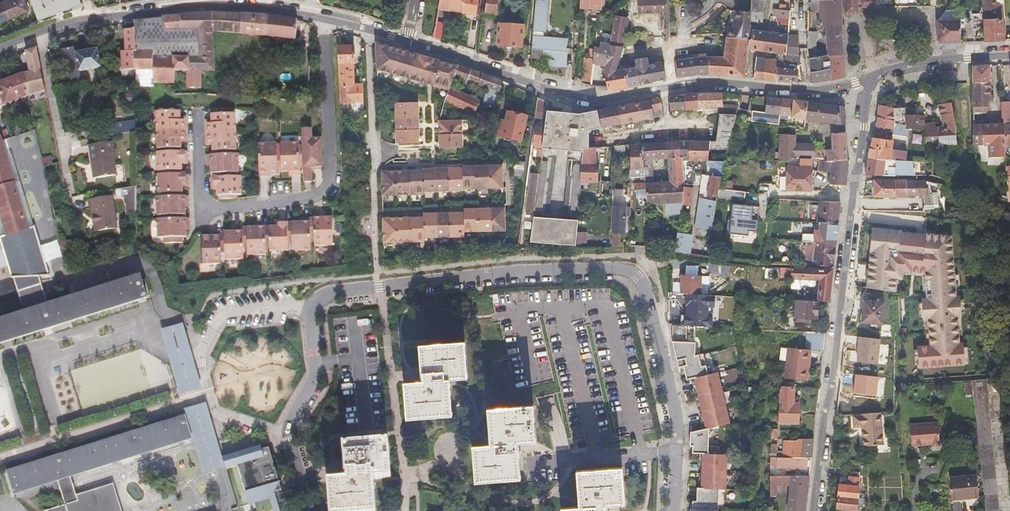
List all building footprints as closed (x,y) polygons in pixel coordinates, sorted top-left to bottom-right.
[(3,3),(9,18),(28,11),(24,0),(10,0),(3,3)] [(37,20),(60,12),(82,3),(80,0),(30,0),(37,20)] [(438,9),(463,13),(465,0),(440,0),(438,9)] [(463,13),(476,15),(478,0),(465,0),(463,13)] [(485,13),(495,14),(496,0),(486,0),(485,13)] [(532,50),(543,50),(542,66),(567,68),(568,52),(571,53),(571,48),(569,48),(570,39),(544,37),(544,33),(547,33),(550,0),(536,0),(532,50)] [(580,11),(601,12),(602,0),(581,0),(581,8),(580,11)] [(665,14),(665,0),(649,1),(637,1),(638,14),(665,14)] [(751,11),(764,13),(766,13),(767,0),(752,0),(751,11)] [(874,7),(874,0),(846,0),(846,15),(858,15),(858,8),(874,7)] [(982,0),(973,0),(975,15),(984,15),(982,0)] [(1005,40),(1004,20),(1000,20),(998,0),(982,0),(984,15),(986,41),(1005,40)] [(842,16),(841,1),(821,1),(821,12),(821,26),(827,26),(827,32),(829,57),(843,58),(842,16)] [(3,3),(0,4),(0,22),(9,18),(3,3)] [(936,20),(937,20),(960,19),(959,10),(943,11),(936,20)] [(763,24),(764,13),(751,11),(751,14),(750,22),(753,22),(763,24)] [(209,13),(161,17),(161,20),(165,31),(198,30),(199,57),(153,56),(153,51),(147,51),(147,25),(134,25),(135,30),(133,70),(135,70),(135,77),(135,84),(135,87),(154,87),(154,83),(174,83),(174,70),(187,71),(187,88),(201,88),(201,71),(214,71),(213,32),(240,33),(241,14),(240,14),(209,13)] [(727,40),(749,41),(750,31),(750,24),(750,22),(751,14),(736,13),(736,22),(727,40)] [(254,16),(241,14),(240,33),(254,34),(254,16)] [(268,17),(254,16),(254,34),(267,35),(268,17)] [(161,17),(134,19),(134,25),(147,25),(147,51),(153,51),(153,56),(199,57),(198,30),(165,31),(161,20),(161,17)] [(298,20),(268,17),(267,35),(267,38),(267,41),(270,41),(270,37),(296,40),(298,20)] [(622,49),(624,37),(628,21),(614,18),(608,46),(622,49)] [(939,44),(962,42),(960,19),(937,20),(939,44)] [(436,20),(434,36),(443,38),(445,21),(436,20)] [(498,45),(520,47),(522,25),(500,23),(498,45)] [(133,70),(135,30),(126,30),(127,51),(122,51),(123,69),(124,78),(135,77),(135,70),(133,70)] [(750,50),(775,54),(785,55),(787,40),(787,36),(761,33),(757,32),(752,32),(750,50)] [(816,33),(807,33),(807,50),(815,51),(816,33)] [(708,76),(744,79),(749,41),(727,40),(723,59),(707,58),(708,76)] [(800,42),(787,40),(785,55),(798,57),(800,42)] [(440,62),(440,63),(376,45),(378,72),(449,93),(451,88),(454,78),(458,67),(440,62)] [(608,92),(628,88),(624,70),(615,71),(622,49),(608,46),(602,45),(601,53),(593,52),(592,62),(592,64),(605,66),(603,72),(607,88),(608,92)] [(338,47),(339,64),(353,64),(355,64),(354,47),(338,47)] [(80,71),(101,67),(98,50),(76,54),(75,48),(62,50),(69,85),(82,82),(80,71)] [(36,50),(26,54),(32,83),(25,85),(27,94),(44,91),(36,50)] [(532,50),(531,65),(542,66),(543,50),(532,50)] [(798,57),(785,55),(785,63),(799,65),(800,57),(798,57)] [(812,84),(830,80),(829,57),(810,60),(812,84)] [(845,77),(843,58),(829,57),(830,80),(845,77)] [(708,76),(707,58),(705,59),(698,60),(676,62),(678,78),(699,76),(708,76)] [(637,62),(646,61),(646,59),(635,61),(636,65),(632,66),(633,69),(638,68),(637,62)] [(753,79),(777,82),(776,65),(776,61),(766,61),(766,59),(761,59),(755,66),(753,79)] [(651,83),(666,80),(663,64),(647,67),(646,61),(637,62),(638,68),(633,69),(624,70),(628,88),(652,84),(651,83)] [(353,64),(339,64),(340,102),(363,102),(363,86),(353,86),(353,64)] [(796,84),(797,84),(798,71),(781,69),(781,66),(776,65),(777,82),(796,84)] [(992,66),(972,68),(973,108),(988,107),(988,98),(991,98),(992,66)] [(488,76),(458,67),(454,78),(479,86),(479,87),(487,90),(498,93),(499,93),(503,83),(488,76)] [(6,110),(5,109),(29,101),(27,94),(25,85),(25,81),(0,90),(0,112),(6,110)] [(480,101),(451,88),(449,93),(446,103),(474,116),(480,101)] [(494,108),(498,93),(487,90),(483,103),(494,108)] [(705,96),(699,96),(700,110),(722,108),(723,106),(722,94),(705,96)] [(686,96),(671,97),(672,111),(687,110),(686,96)] [(699,96),(686,96),(687,110),(700,110),(699,96)] [(753,97),(743,96),(739,112),(750,113),(753,97)] [(537,99),(535,117),(542,117),(544,102),(537,99)] [(642,103),(640,103),(643,121),(658,118),(657,110),(663,109),(661,99),(642,103)] [(792,100),(782,99),(780,114),(790,115),(792,100)] [(807,102),(794,100),(791,118),(805,120),(807,102)] [(830,105),(807,102),(805,120),(844,125),(846,117),(844,109),(842,107),(830,105)] [(640,103),(617,107),(621,125),(643,121),(640,103)] [(950,103),(939,105),(943,123),(944,126),(939,129),(940,143),(940,145),(956,145),(956,143),(950,103)] [(956,143),(956,145),(958,145),(959,126),(951,103),(950,103),(956,143)] [(396,146),(419,145),(417,104),(395,105),(396,146)] [(737,114),(739,106),(723,106),(722,108),(721,115),(732,116),(733,113),(737,114)] [(878,110),(877,120),(890,122),(893,123),(893,124),(905,126),(905,116),(904,109),(895,109),(879,106),(878,110)] [(614,108),(597,112),(601,129),(621,125),(617,107),(614,108)] [(916,116),(915,109),(904,109),(905,116),(905,126),(906,129),(924,130),(925,143),(931,143),(940,143),(939,129),(936,130),(934,124),(924,124),(923,116),(916,116)] [(175,128),(175,111),(157,112),(157,129),(175,128)] [(175,111),(175,128),(186,128),(185,116),(180,117),(180,111),(175,111)] [(597,112),(579,115),(574,116),(547,112),(541,156),(554,157),(554,151),(569,153),(569,159),(583,160),(584,151),(589,150),(589,131),(601,129),(597,112)] [(499,136),(521,142),(526,117),(508,113),(506,122),(502,122),(499,136)] [(206,132),(235,131),(234,114),(210,115),(211,120),(205,120),(206,132)] [(973,127),(975,145),(985,145),(986,160),(1006,159),(1004,125),(1004,119),(998,119),(998,124),(986,126),(973,126),(973,127)] [(876,127),(889,129),(890,122),(877,120),(876,127)] [(135,134),(135,123),(111,126),(110,137),(135,134)] [(463,149),(462,123),(439,125),(440,150),(463,149)] [(175,151),(175,128),(157,129),(158,148),(162,148),(162,151),(175,151)] [(175,128),(175,151),(178,151),(178,147),(181,147),(181,141),(186,141),(186,128),(175,128)] [(303,128),(304,154),(321,153),(321,137),(311,137),(311,128),(303,128)] [(541,154),(544,130),(536,129),(534,151),(538,151),(538,154),(541,154)] [(236,149),(235,131),(206,132),(207,144),(212,144),(212,150),(215,150),(215,154),(232,153),(232,149),(236,149)] [(847,161),(845,134),(832,135),(833,151),(827,151),(827,155),(824,155),(824,159),(825,159),(825,162),(847,161)] [(790,157),(794,158),(795,144),(795,136),(780,135),(779,160),(790,161),(790,157)] [(873,139),(869,159),(900,161),(901,153),(891,152),(892,143),(873,139)] [(50,276),(36,228),(28,231),(2,142),(0,142),(0,213),(7,236),(0,238),(0,243),(10,279),(17,278),(40,277),(50,276)] [(718,142),(709,143),(708,162),(717,162),(718,142)] [(281,143),(281,151),(282,166),(282,170),(288,169),(289,174),(300,173),(300,164),(304,164),(304,154),(299,154),(299,143),(281,143)] [(641,145),(643,167),(647,166),(647,160),(667,159),(666,143),(643,145),(641,145)] [(666,143),(667,159),(679,158),(679,143),(675,143),(666,143)] [(689,143),(679,143),(679,158),(682,158),(682,161),(689,161),(689,143)] [(709,143),(689,143),(689,161),(702,161),(708,162),(709,143)] [(111,144),(90,147),(95,180),(116,177),(111,144)] [(278,166),(282,166),(281,151),(277,151),(277,144),(258,144),(260,175),(271,174),(271,170),(278,170),(278,166)] [(794,158),(799,158),(811,158),(814,158),(814,145),(795,144),(794,158)] [(641,145),(631,146),(631,170),(643,169),(643,167),(641,145)] [(628,146),(614,148),(614,159),(627,160),(628,146)] [(584,151),(583,160),(583,163),(581,184),(597,184),(599,166),(595,166),(596,150),(589,150),(584,151)] [(176,173),(175,151),(162,151),(158,152),(159,169),(162,169),(162,174),(176,173)] [(175,151),(176,173),(179,173),(179,169),(181,169),(181,164),(187,164),(187,151),(178,151),(175,151)] [(214,171),(214,176),(232,176),(232,172),(239,172),(238,153),(232,153),(215,154),(207,154),(207,166),(211,166),(211,171),(214,171)] [(321,166),(321,153),(304,154),(304,164),(304,180),(312,180),(312,167),(321,166)] [(645,185),(646,191),(646,199),(647,205),(673,204),(674,210),(681,210),(682,205),(682,190),(682,186),(682,172),(682,161),(682,158),(679,158),(667,159),(669,183),(646,184),(645,184),(645,185)] [(747,159),(727,158),(726,162),(723,176),(720,190),(727,191),(732,192),(733,184),(744,185),(745,174),(747,159)] [(811,158),(799,158),(798,167),(786,166),(786,179),(785,192),(809,193),(811,158)] [(848,161),(847,161),(825,162),(825,159),(824,159),(819,158),(818,171),(831,172),(830,185),(841,185),(847,185),(848,161)] [(538,180),(531,245),(575,248),(581,184),(583,163),(569,161),(563,220),(548,219),(553,160),(541,159),(538,180)] [(759,159),(747,159),(745,174),(757,174),(759,159)] [(866,175),(895,176),(895,174),(912,176),(913,162),(900,161),(869,159),(866,175)] [(682,161),(682,172),(702,173),(702,161),(689,161),(682,161)] [(523,180),(525,164),(516,162),(514,178),(523,180)] [(505,167),(463,168),(463,169),(435,170),(434,193),(464,192),(464,190),(505,189),(505,167)] [(423,171),(381,172),(382,196),(423,195),(423,193),(434,193),(435,170),(423,170),(423,171)] [(718,198),(720,190),(723,176),(710,176),(709,179),(702,179),(702,173),(682,172),(682,186),(701,187),(702,188),(708,189),(707,196),(718,198)] [(176,196),(176,173),(162,174),(158,174),(159,193),(163,192),(163,196),(176,196)] [(176,173),(176,196),(179,196),(179,192),(184,192),(184,185),(188,185),(187,173),(179,173),(176,173)] [(241,175),(232,176),(214,176),(211,176),(212,189),(218,189),(218,195),(219,195),(219,198),(236,197),(236,194),(242,194),(241,175)] [(533,217),(538,177),(531,176),(527,216),(533,217)] [(904,181),(875,181),(875,196),(904,197),(904,181)] [(928,181),(904,181),(904,197),(921,197),(923,207),(924,209),(934,209),(939,208),(937,197),(932,197),(932,186),(944,190),(944,186),(928,181)] [(613,195),(613,185),(604,184),(604,195),(613,195)] [(768,230),(769,222),(771,201),(762,196),(743,193),(744,185),(733,184),(732,192),(727,191),(722,224),(768,230)] [(120,194),(128,195),(127,212),(136,212),(137,187),(120,187),(120,194)] [(623,198),(623,188),(614,188),(615,198),(623,198)] [(176,196),(175,219),(182,218),(182,214),(185,214),(185,209),(189,208),(188,195),(179,196),(176,196)] [(175,219),(176,196),(163,196),(159,196),(159,215),(163,215),(164,219),(175,219)] [(118,231),(113,199),(93,202),(97,234),(118,231)] [(717,203),(702,200),(697,231),(712,233),(714,223),(717,203)] [(837,224),(839,203),(819,203),(817,223),(837,224)] [(464,214),(434,214),(433,220),(433,239),(464,238),(464,234),(506,234),(505,209),(464,210),(464,214)] [(611,248),(619,247),(619,234),(625,234),(626,210),(612,209),(611,248)] [(423,218),(382,219),(382,243),(408,243),(408,219),(433,220),(434,214),(423,214),(423,218)] [(323,247),(323,216),(313,216),(313,220),(314,240),(314,247),(323,247)] [(323,216),(323,247),(332,247),(331,219),(323,219),(323,216)] [(189,230),(189,218),(182,218),(175,219),(175,237),(175,242),(183,242),(183,237),(186,237),(186,230),(189,230)] [(164,219),(159,219),(160,238),(165,237),(166,243),(175,242),(175,237),(175,219),(164,219)] [(310,240),(314,240),(313,220),(308,221),(308,219),(297,219),(298,224),(291,224),(292,244),(292,251),(310,250),(310,240)] [(433,239),(433,220),(408,219),(408,243),(424,242),(424,239),(433,239)] [(287,245),(292,244),(291,224),(286,224),(286,222),(275,222),(275,228),(268,228),(269,248),(269,252),(287,251),(287,245)] [(835,242),(837,224),(817,223),(813,223),(813,235),(803,235),(803,242),(815,242),(835,242)] [(247,229),(247,256),(265,255),(265,248),(269,248),(268,228),(264,228),(264,224),(253,225),(253,229),(247,229)] [(952,235),(872,228),(865,287),(896,292),(899,271),(925,274),(928,298),(921,298),(924,319),(928,318),(929,344),(918,346),(919,368),(966,365),(964,342),(959,342),(952,235)] [(243,249),(247,249),(246,231),(242,232),(241,229),(230,230),(230,233),(223,233),(223,236),(224,253),(224,261),(243,260),(243,249)] [(221,253),(224,253),(223,236),(219,236),(219,233),(208,234),(208,238),(202,239),(203,265),(221,265),(221,253)] [(675,254),(690,256),(692,241),(689,241),(690,234),(678,233),(675,254)] [(833,267),(835,242),(815,242),(813,266),(833,267)] [(774,269),(774,273),(790,274),(790,280),(797,280),(820,281),(818,302),(828,303),(832,270),(817,270),(774,269)] [(702,276),(682,275),(681,283),(683,286),(683,293),(686,294),(685,305),(687,306),(686,315),(681,315),(681,325),(712,327),(713,317),(708,317),(708,307),(713,307),(715,307),(715,295),(701,294),(701,284),(709,285),(709,276),(702,276)] [(22,292),(28,312),(0,320),(0,344),(150,298),(144,277),(49,306),(43,285),(22,292)] [(22,292),(43,285),(40,277),(17,278),(22,292)] [(789,287),(789,295),(804,296),(804,288),(797,287),(789,287)] [(818,302),(795,301),(794,322),(808,323),(808,319),(817,320),(818,302)] [(865,302),(863,324),(881,326),(883,304),(865,302)] [(183,323),(161,329),(179,394),(201,388),(183,323)] [(690,510),(718,510),(719,489),(725,489),(727,454),(718,454),(719,446),(709,446),(709,428),(730,423),(718,372),(708,374),(703,354),(695,355),(695,342),(687,342),(687,326),(673,325),(672,340),(678,367),(683,366),(687,379),(694,377),(706,428),(691,432),(690,446),(692,446),(692,453),(702,453),(700,488),(697,488),(696,501),(692,501),(692,509),(690,508),(690,510)] [(823,352),(825,333),(807,333),(806,350),(789,348),(786,378),(809,380),(810,368),(807,368),(808,350),(812,351),(823,352)] [(862,339),(860,360),(878,363),(880,341),(862,339)] [(465,343),(419,346),(422,382),(403,384),(406,421),(453,417),(450,381),(468,380),(465,343)] [(859,373),(856,395),(874,397),(877,375),(859,373)] [(985,510),(999,510),(984,380),(971,381),(978,439),(985,510)] [(795,389),(783,388),(780,422),(799,423),(800,405),(798,405),(798,397),(794,396),(795,389)] [(206,403),(185,409),(203,474),(225,468),(206,403)] [(536,444),(533,406),(487,410),(490,446),(472,447),(475,485),(521,481),(518,445),(536,444)] [(864,415),(864,447),(881,446),(878,414),(864,415)] [(864,447),(864,415),(850,416),(850,427),(860,427),(861,448),(864,447)] [(52,483),(59,480),(67,505),(48,510),(123,510),(115,484),(78,496),(72,476),(193,440),(187,418),(47,461),(52,483)] [(911,445),(946,442),(945,425),(910,428),(911,445)] [(812,459),(814,439),(802,439),(802,443),(792,443),(792,441),(784,441),(784,453),(784,458),(812,459)] [(374,479),(392,477),(388,442),(343,446),(347,481),(329,483),(332,510),(377,510),(374,479)] [(284,500),(282,501),(279,491),(281,490),(269,448),(239,457),(238,453),(223,458),(226,469),(238,465),(249,505),(255,504),(257,510),(288,510),(284,500)] [(810,475),(812,459),(784,458),(776,458),(770,458),(769,476),(810,475)] [(52,483),(47,461),(13,472),(17,493),(52,483)] [(622,469),(576,472),(579,508),(561,509),(561,510),(607,510),(607,507),(625,506),(622,469)] [(810,475),(769,476),(768,496),(772,496),(773,483),(792,482),(789,510),(806,510),(810,475)] [(948,501),(977,498),(975,477),(946,480),(948,501)] [(839,497),(857,499),(859,479),(849,478),(848,486),(840,485),(839,497)] [(839,497),(837,509),(846,510),(856,510),(857,499),(839,497)]
